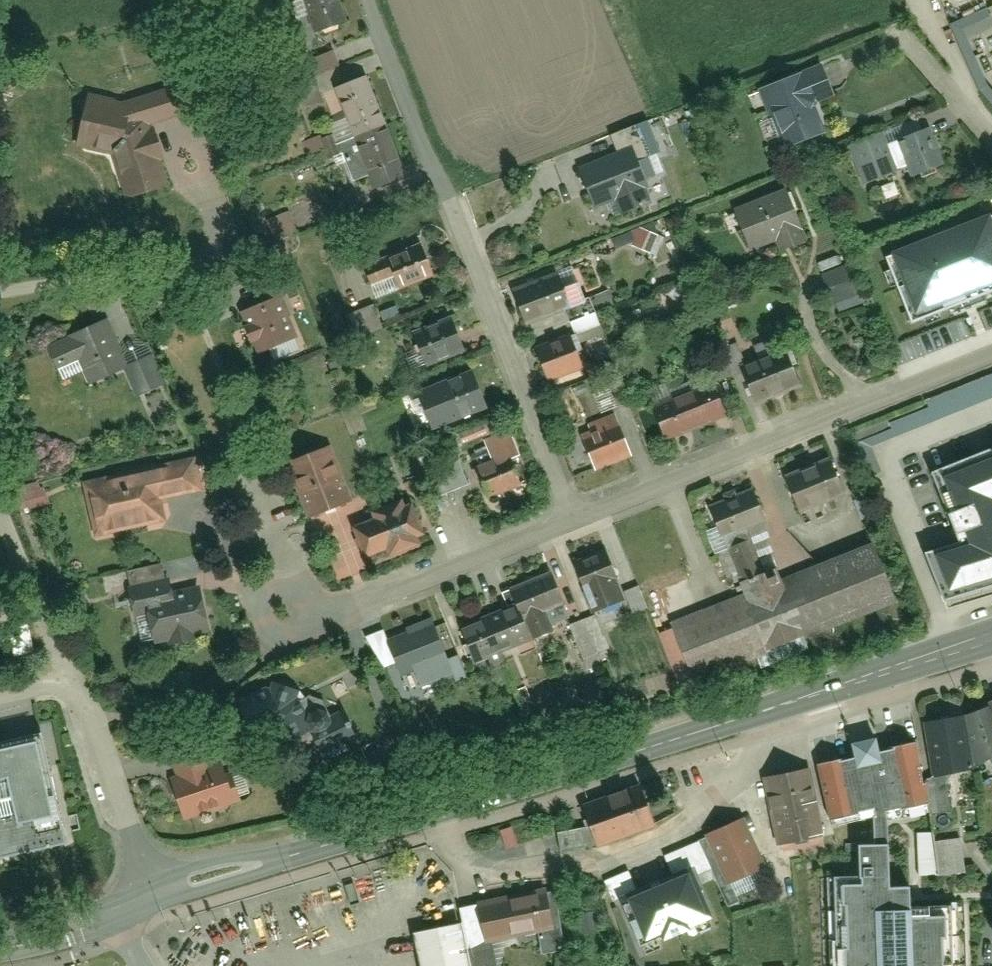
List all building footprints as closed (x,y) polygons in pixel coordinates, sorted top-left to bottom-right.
[(339,0),(300,0),(313,35),(347,23),(339,0)] [(757,93),(778,151),(818,138),(807,111),(833,100),(821,70),(757,93)] [(372,83),(333,96),(366,191),(405,177),(372,83)] [(74,151),(110,159),(122,202),(167,189),(151,132),(187,117),(177,88),(125,103),(89,97),(74,151)] [(922,125),(884,138),(900,176),(903,184),(942,171),(922,125)] [(884,138),(848,151),(864,190),(900,176),(884,138)] [(631,155),(575,174),(591,212),(612,205),(615,214),(650,203),(631,155)] [(736,212),(750,248),(778,237),(783,249),(806,240),(787,192),(736,212)] [(991,285),(991,215),(918,246),(935,285),(984,267),(991,285)] [(432,279),(420,247),(384,260),(396,292),(432,279)] [(835,301),(855,293),(845,268),(826,276),(835,301)] [(553,280),(512,295),(524,325),(564,310),(553,280)] [(294,296),(238,317),(254,358),(309,338),(294,296)] [(420,368),(462,351),(451,321),(408,337),(420,368)] [(133,371),(111,323),(49,350),(64,384),(87,374),(93,389),(133,371)] [(535,353),(547,385),(584,371),(572,339),(535,353)] [(739,370),(752,406),(799,387),(786,351),(739,370)] [(431,431),(487,408),(473,375),(417,399),(431,431)] [(650,411),(663,442),(723,419),(710,388),(650,411)] [(580,440),(591,472),(633,457),(621,424),(580,440)] [(331,448),(284,466),(304,521),(352,503),(331,448)] [(925,553),(944,600),(991,586),(991,500),(991,499),(991,450),(930,474),(959,542),(925,553)] [(509,455),(476,469),(488,499),(521,485),(509,455)] [(81,486),(93,540),(166,525),(161,503),(202,493),(194,460),(81,486)] [(795,515),(840,497),(828,464),(780,483),(795,515)] [(750,497),(706,513),(719,541),(763,526),(750,497)] [(372,521),(350,530),(363,561),(382,554),(385,561),(419,547),(416,540),(424,536),(412,507),(404,510),(400,501),(369,513),(372,521)] [(891,602),(868,546),(669,622),(690,680),(891,602)] [(617,579),(606,553),(566,569),(589,620),(619,608),(609,582),(617,579)] [(517,623),(558,607),(548,580),(505,598),(512,614),(517,623)] [(155,650),(213,634),(202,596),(144,612),(155,650)] [(512,614),(457,636),(469,667),(526,644),(517,623),(512,614)] [(453,674),(433,620),(387,638),(402,675),(414,671),(421,687),(453,674)] [(272,688),(240,705),(254,736),(271,747),(294,736),(313,726),(300,699),(272,688)] [(982,708),(984,714),(991,736),(991,705),(982,708)] [(968,764),(991,759),(991,736),(984,714),(959,721),(968,764)] [(921,729),(930,777),(970,771),(968,764),(959,721),(921,729)] [(0,737),(0,862),(72,845),(45,726),(0,737)] [(822,762),(835,820),(878,810),(893,809),(922,802),(910,744),(822,762)] [(168,785),(181,824),(236,805),(223,767),(207,771),(200,748),(174,757),(182,781),(168,785)] [(762,784),(774,847),(802,842),(791,778),(762,784)] [(584,818),(596,846),(654,825),(641,797),(584,818)] [(878,810),(879,841),(865,842),(867,874),(841,875),(845,965),(958,965),(955,903),(915,904),(914,887),(897,887),(893,809),(878,810)] [(741,821),(703,839),(725,887),(762,870),(741,821)] [(641,946),(711,916),(691,868),(620,898),(641,946)] [(485,945),(552,929),(545,893),(477,908),(485,945)] [(575,919),(577,939),(597,937),(595,916),(575,919)] [(416,965),(466,965),(457,927),(410,938),(416,965)]
